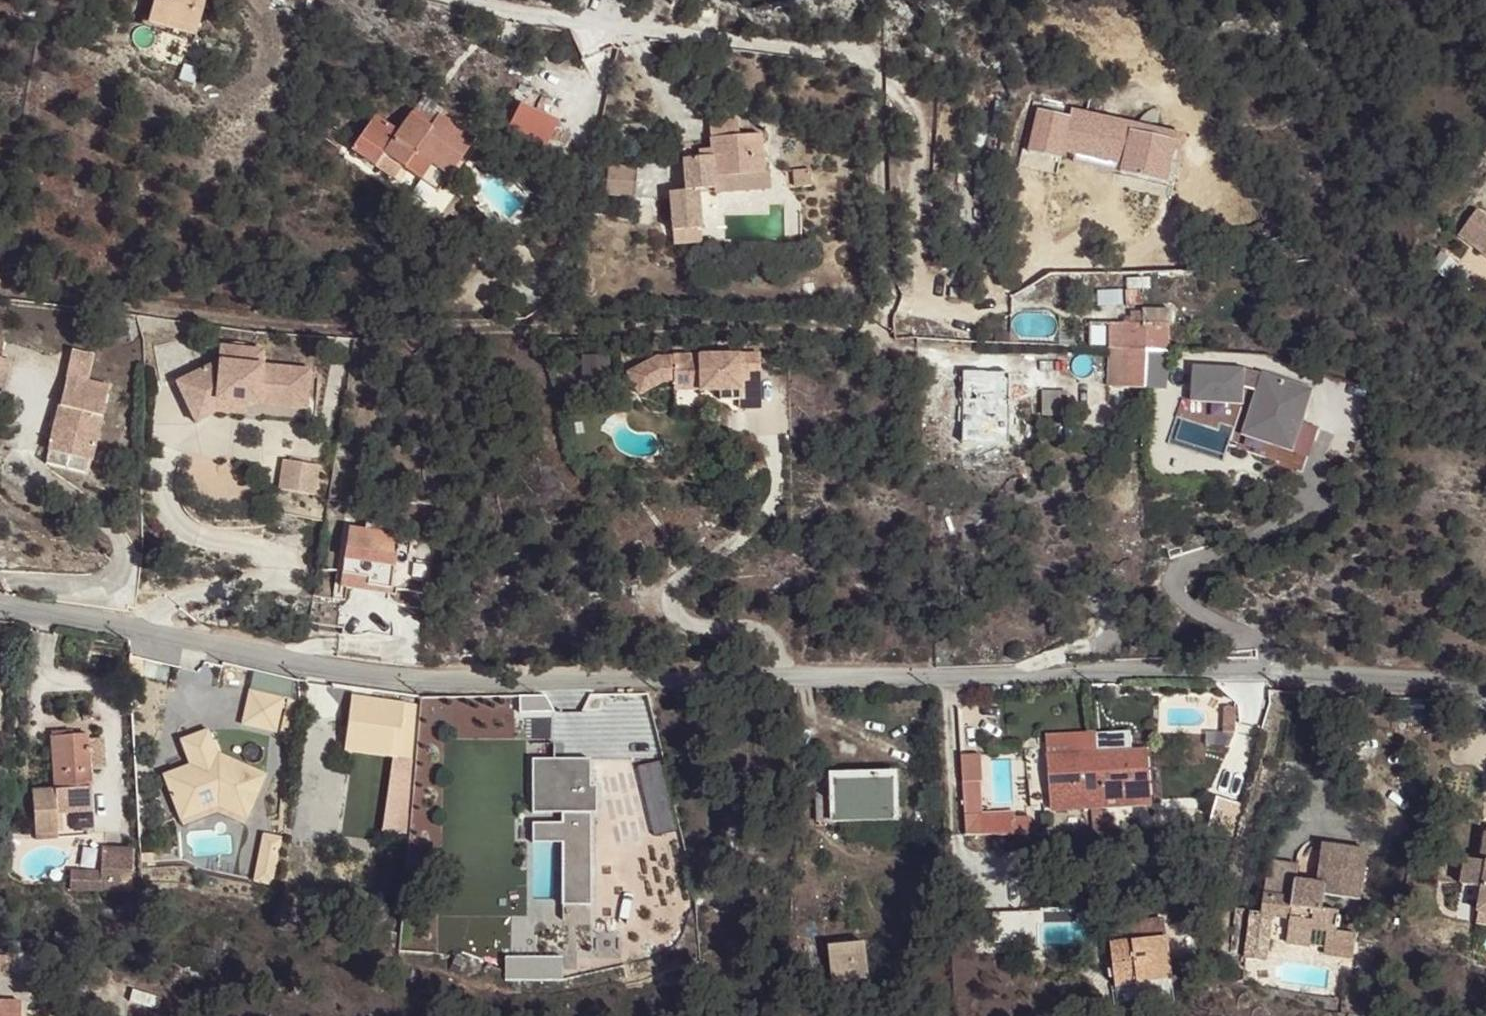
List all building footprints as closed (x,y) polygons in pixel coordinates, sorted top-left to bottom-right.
[(147,22),(154,0),(148,0),(142,21),(147,22)] [(163,0),(154,0),(147,22),(165,28),(168,21),(197,29),(206,0),(163,0)] [(195,36),(197,29),(168,21),(165,28),(195,36)] [(513,102),(502,137),(545,150),(556,116),(513,102)] [(449,177),(475,138),(438,114),(430,127),(410,113),(398,131),(374,115),(350,151),(374,167),(382,154),(402,167),(420,179),(431,164),(449,177)] [(1058,130),(1072,133),(1075,116),(1062,113),(1060,121),(1058,130)] [(1028,114),(1020,157),(1051,163),(1053,155),(1056,139),(1070,141),(1066,157),(1115,167),(1113,175),(1158,185),(1166,142),(1123,133),(1124,126),(1075,116),(1072,133),(1058,130),(1060,121),(1028,114)] [(766,172),(762,135),(738,137),(736,119),(709,122),(711,149),(712,157),(699,158),(682,160),(685,192),(668,193),(671,231),(701,228),(697,190),(716,188),(715,177),(766,172)] [(1158,185),(1113,175),(1106,174),(1103,187),(1162,200),(1175,136),(1124,126),(1123,133),(1166,142),(1158,185)] [(1053,155),(1066,157),(1070,141),(1056,139),(1053,155)] [(712,157),(711,149),(698,150),(699,158),(712,157)] [(393,179),(402,167),(382,154),(374,167),(393,179)] [(439,192),(449,177),(431,164),(420,179),(439,192)] [(605,195),(634,198),(638,168),(608,165),(605,195)] [(810,169),(792,170),(794,187),(811,185),(810,169)] [(715,177),(716,188),(716,194),(767,190),(766,172),(715,177)] [(1474,211),(1457,235),(1479,251),(1485,242),(1485,220),(1474,211)] [(702,243),(701,228),(671,231),(673,246),(702,243)] [(1090,309),(1090,298),(1079,299),(1079,309),(1090,309)] [(1131,313),(1131,324),(1144,325),(1144,313),(1131,313)] [(1137,348),(1166,349),(1166,325),(1144,325),(1131,324),(1111,324),(1110,347),(1137,348)] [(1109,386),(1139,387),(1137,348),(1110,347),(1109,386)] [(1162,389),(1166,349),(1137,348),(1139,387),(1162,389)] [(234,366),(235,351),(219,349),(218,364),(234,366)] [(306,400),(309,372),(261,368),(262,353),(235,351),(234,366),(218,364),(184,380),(198,411),(214,403),(246,406),(289,410),(290,399),(306,400)] [(639,392),(662,381),(673,381),(674,410),(720,409),(720,400),(739,400),(739,408),(762,408),(761,354),(675,356),(675,357),(658,357),(629,370),(639,392)] [(2,392),(9,361),(0,359),(0,391),(2,392)] [(1246,365),(1195,361),(1192,399),(1246,400),(1246,365)] [(1010,373),(965,372),(963,441),(1008,442),(1009,403),(1010,373)] [(1025,374),(1010,373),(1009,403),(1024,404),(1025,374)] [(1277,438),(1274,446),(1308,457),(1318,429),(1302,424),(1313,391),(1262,374),(1245,427),(1266,434),(1277,438)] [(109,386),(67,375),(49,445),(92,456),(109,386)] [(198,411),(184,380),(174,385),(194,426),(215,416),(245,417),(246,406),(214,403),(198,411)] [(305,411),(306,400),(290,399),(289,410),(305,411)] [(1277,438),(1266,434),(1263,442),(1274,446),(1277,438)] [(336,463),(353,466),(355,454),(338,451),(336,463)] [(49,453),(47,461),(82,471),(84,462),(49,453)] [(278,492),(313,497),(318,468),(283,463),(278,492)] [(342,581),(390,588),(400,521),(367,516),(365,530),(349,528),(342,581)] [(286,697),(249,688),(240,723),(277,730),(286,697)] [(409,703),(370,697),(368,713),(374,714),(373,724),(365,723),(363,737),(392,741),(396,715),(407,717),(409,703)] [(224,801),(247,812),(265,775),(218,753),(217,753),(208,728),(180,737),(188,763),(161,772),(175,812),(195,805),(199,792),(212,787),(219,790),(224,801)] [(66,736),(51,737),(53,788),(33,789),(35,837),(58,836),(57,813),(62,813),(90,812),(88,768),(86,735),(66,736)] [(101,735),(86,735),(88,768),(103,767),(101,735)] [(1125,747),(1097,750),(1097,752),(1101,807),(1151,803),(1147,748),(1126,750),(1125,747)] [(960,750),(966,834),(983,834),(981,813),(979,781),(981,781),(979,748),(960,750)] [(1069,764),(1097,762),(1097,752),(1068,754),(1069,764)] [(1048,756),(1052,810),(1075,809),(1093,807),(1101,807),(1097,762),(1069,764),(1068,754),(1048,756)] [(559,756),(536,756),(536,811),(567,811),(567,821),(567,841),(566,903),(594,903),(595,811),(600,811),(600,784),(594,784),(594,757),(566,757),(566,766),(559,766),(559,756)] [(666,760),(642,764),(652,834),(675,830),(666,760)] [(815,824),(832,823),(899,820),(897,772),(830,775),(831,784),(814,794),(815,824)] [(195,805),(175,812),(177,818),(215,805),(244,819),(247,812),(224,801),(219,790),(212,787),(199,792),(195,805)] [(1093,807),(1095,835),(1103,835),(1101,807),(1093,807)] [(1213,810),(1206,836),(1227,836),(1233,816),(1213,810)] [(1013,813),(981,813),(983,834),(1013,834),(1013,818),(1013,813)] [(1013,818),(1013,834),(1033,835),(1033,818),(1013,818)] [(567,841),(567,821),(536,821),(536,840),(567,841)] [(1466,859),(1461,884),(1482,888),(1478,911),(1485,912),(1485,829),(1480,862),(1466,859)] [(1323,894),(1360,899),(1367,850),(1322,844),(1316,884),(1315,891),(1295,889),(1295,881),(1298,865),(1268,861),(1261,913),(1272,914),(1290,917),(1287,942),(1310,945),(1312,928),(1327,930),(1324,947),(1324,953),(1353,957),(1356,934),(1336,931),(1339,912),(1321,910),(1323,894)] [(100,890),(132,891),(133,848),(101,846),(101,870),(100,890)] [(70,890),(100,890),(101,870),(70,870),(70,890)] [(1315,891),(1316,884),(1295,881),(1295,889),(1315,891)] [(1018,934),(1018,909),(993,910),(993,935),(1018,934)] [(1478,911),(1476,921),(1485,923),(1485,912),(1478,911)] [(1261,913),(1251,912),(1245,956),(1266,959),(1272,914),(1261,913)] [(1126,938),(1165,935),(1163,917),(1124,919),(1126,938)] [(1312,928),(1310,945),(1324,947),(1327,930),(1312,928)] [(1110,943),(1115,988),(1137,985),(1137,982),(1172,978),(1168,938),(1132,942),(1132,940),(1110,943)] [(868,972),(866,942),(854,943),(832,944),(834,974),(868,972)] [(572,979),(572,955),(520,955),(520,979),(572,979)] [(1175,993),(1172,978),(1137,982),(1137,985),(1139,998),(1175,993)] [(20,1001),(0,1001),(0,1015),(20,1015),(20,1001)]
